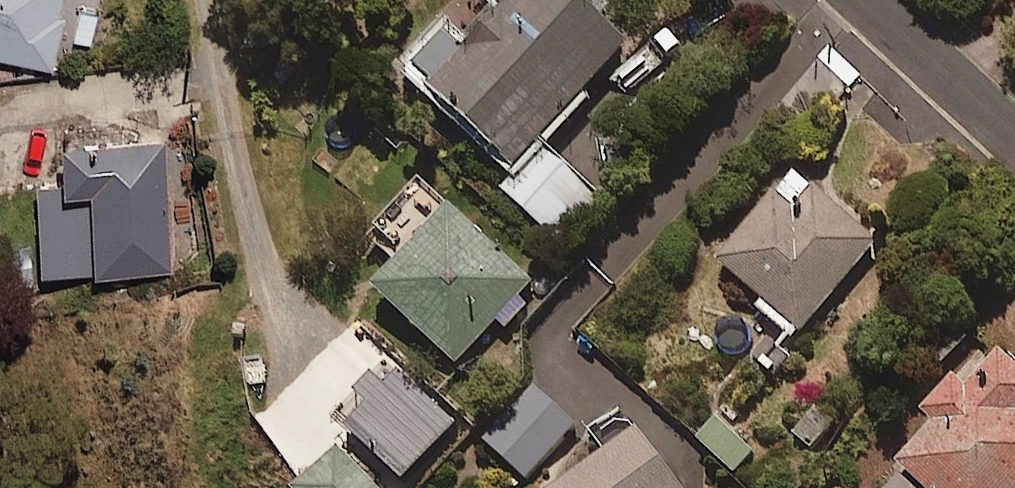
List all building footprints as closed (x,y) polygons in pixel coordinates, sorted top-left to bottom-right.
[(51,64),(65,0),(0,0),(0,52),(51,64)] [(405,75),(509,171),(629,41),(584,0),(474,0),(405,75)] [(171,267),(165,138),(67,142),(69,180),(39,182),(44,273),(171,267)] [(603,199),(542,147),(501,194),(563,246),(603,199)] [(876,244),(792,173),(710,269),(794,340),(876,244)] [(535,284),(446,206),(370,292),(455,367),(494,322),(499,326),(535,284)] [(984,346),(903,433),(916,445),(894,468),(915,487),(1014,487),(1014,374),(984,346)] [(573,424),(532,388),(481,445),(522,481),(573,424)] [(749,456),(715,422),(694,443),(728,477),(749,456)] [(410,456),(381,428),(364,446),(393,474),(410,456)] [(633,434),(560,487),(673,487),(633,434)] [(334,450),(295,487),(370,487),(334,450)]
